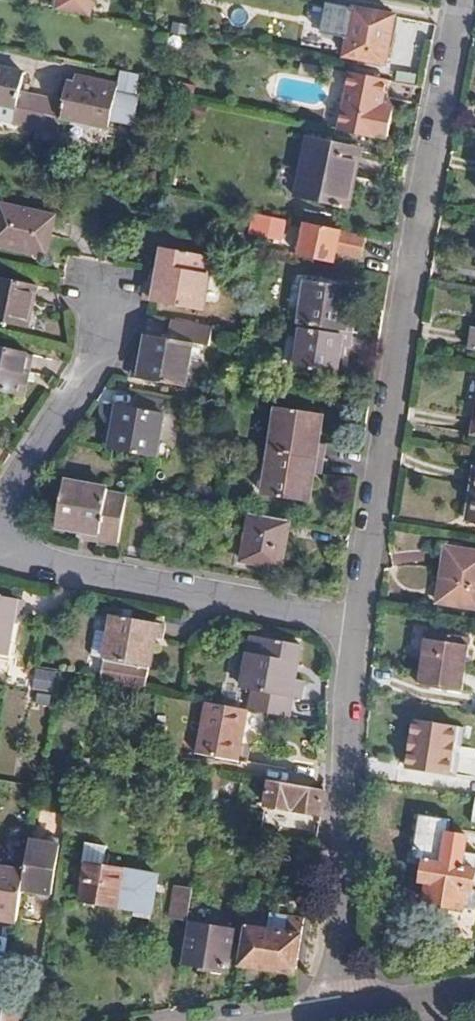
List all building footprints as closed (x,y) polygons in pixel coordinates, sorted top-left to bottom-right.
[(52,13),(87,19),(91,0),(54,0),(52,13)] [(406,22),(365,12),(356,55),(396,64),(406,22)] [(349,65),(337,126),(389,135),(396,101),(384,99),(389,72),(349,65)] [(26,98),(30,79),(0,72),(0,108),(23,113),(19,128),(62,136),(65,121),(113,131),(120,97),(72,87),(68,107),(26,98)] [(366,205),(377,145),(325,135),(314,195),(366,205)] [(59,218),(2,209),(0,222),(0,249),(33,254),(34,250),(54,253),(59,218)] [(273,239),(277,219),(259,215),(255,235),(273,239)] [(288,242),(292,222),(277,219),(273,239),(288,242)] [(369,257),(372,239),(347,234),(349,229),(313,222),(305,256),(341,263),(344,252),(369,257)] [(214,315),(222,259),(172,251),(166,287),(155,286),(152,306),(214,315)] [(360,316),(364,286),(320,279),(308,364),(352,372),(355,348),(362,349),(367,317),(360,316)] [(44,293),(2,285),(0,296),(0,328),(36,335),(44,293)] [(148,316),(146,329),(167,334),(170,320),(148,316)] [(197,388),(203,344),(162,338),(158,367),(150,366),(148,381),(197,388)] [(42,364),(0,355),(0,396),(34,403),(42,364)] [(175,416),(178,401),(145,396),(142,411),(175,416)] [(330,502),(335,472),(342,474),(346,444),(339,443),(344,415),(295,407),(281,494),(330,502)] [(168,462),(175,416),(142,411),(126,408),(123,425),(127,426),(123,453),(168,462)] [(127,546),(136,498),(116,495),(117,492),(71,484),(63,529),(93,534),(92,540),(127,546)] [(295,568),(304,520),(256,513),(248,560),(295,568)] [(450,548),(441,599),(474,606),(474,553),(450,548)] [(19,620),(27,621),(30,604),(0,599),(0,645),(14,648),(19,620)] [(157,670),(162,642),(170,643),(173,627),(121,618),(113,662),(157,670)] [(474,634),(431,627),(422,682),(465,689),(474,634)] [(303,678),(309,647),(264,639),(254,693),(311,703),(315,681),(303,678)] [(38,667),(32,687),(51,693),(58,673),(38,667)] [(237,761),(246,711),(201,703),(194,753),(237,761)] [(458,725),(417,717),(407,764),(449,772),(458,725)] [(457,779),(474,780),(474,748),(458,748),(457,779)] [(322,811),(326,789),(272,780),(269,802),(322,811)] [(465,830),(463,847),(474,849),(474,832),(465,830)] [(57,900),(61,869),(47,866),(50,847),(35,844),(29,876),(25,895),(57,900)] [(474,907),(474,849),(463,847),(460,863),(435,859),(431,884),(436,884),(433,903),(474,909),(474,907)] [(109,876),(114,856),(94,852),(89,872),(93,872),(109,876)] [(29,876),(0,870),(0,919),(20,923),(25,895),(29,876)] [(149,924),(158,887),(109,876),(93,872),(85,909),(89,910),(91,914),(101,916),(105,914),(149,924)] [(193,922),(197,893),(180,890),(176,919),(193,922)] [(271,933),(274,915),(252,913),(249,930),(271,933)] [(297,973),(305,918),(274,915),(271,933),(249,930),(244,967),(297,973)] [(232,969),(236,932),(195,928),(191,964),(232,969)] [(22,1000),(6,997),(1,1020),(18,1020),(22,1000)]
